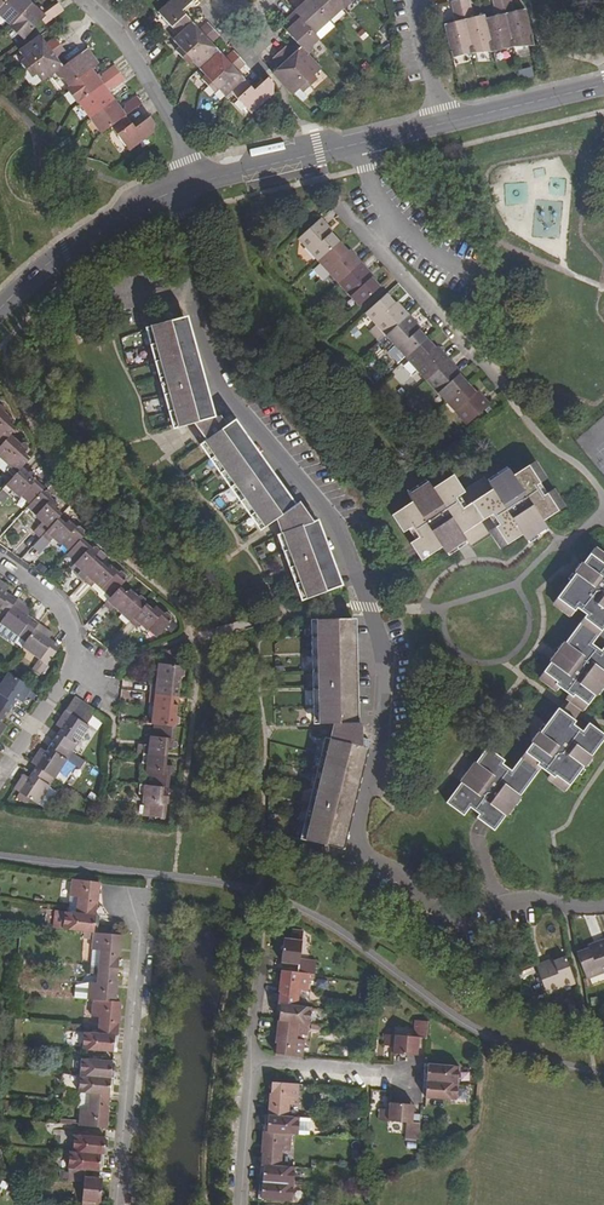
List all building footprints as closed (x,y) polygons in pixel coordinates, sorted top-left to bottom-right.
[(0,8),(0,15),(10,25),(31,3),(27,0),(8,0),(0,8)] [(179,35),(193,22),(183,12),(196,0),(173,0),(159,13),(179,35)] [(295,12),(316,34),(330,22),(310,0),(298,0),(302,5),(295,12)] [(330,22),(344,9),(337,0),(310,0),(330,22)] [(344,9),(354,0),(337,0),(344,9)] [(445,24),(453,58),(473,53),(460,0),(458,0),(451,1),(452,6),(456,22),(445,24)] [(473,53),(494,52),(485,18),(484,15),(473,18),(470,2),(469,0),(460,0),(473,53)] [(485,18),(494,52),(514,47),(503,0),(493,0),(497,15),(485,18)] [(514,47),(534,46),(525,9),(515,11),(512,0),(503,0),(514,47)] [(42,13),(31,3),(10,25),(9,27),(23,39),(43,19),(47,22),(63,10),(58,2),(51,7),(42,13)] [(295,12),(281,25),(297,42),(302,47),(308,55),(313,51),(314,45),(321,39),(316,34),(295,12)] [(179,35),(174,41),(180,48),(177,52),(183,58),(215,29),(209,22),(207,24),(200,30),(193,22),(179,35)] [(221,36),(215,29),(183,58),(189,65),(193,62),(200,69),(219,51),(212,44),(219,37),(221,36)] [(39,36),(19,51),(24,59),(20,62),(25,69),(60,44),(55,38),(51,40),(45,43),(39,36)] [(60,44),(25,69),(31,77),(36,75),(41,82),(55,72),(62,66),(56,58),(62,54),(65,51),(60,44)] [(287,46),(280,52),(311,86),(317,80),(314,76),(322,70),(308,55),(302,47),(294,54),(289,49),(287,46)] [(68,62),(62,66),(55,72),(59,78),(65,80),(69,85),(92,69),(98,64),(87,48),(68,62)] [(225,58),(219,51),(200,69),(207,76),(202,79),(209,86),(240,57),(235,51),(232,53),(225,58)] [(280,67),(273,73),(293,95),(301,89),(304,92),(311,86),(280,52),(273,58),(276,62),(280,67)] [(247,64),(240,57),(209,86),(214,93),(219,90),(226,96),(231,91),(245,79),(238,72),(247,64)] [(69,85),(65,89),(76,104),(79,103),(120,73),(114,64),(110,67),(97,77),(92,69),(69,85)] [(530,67),(518,70),(520,79),(532,76),(530,67)] [(120,73),(79,103),(90,118),(115,100),(109,93),(121,83),(125,80),(120,73)] [(255,90),(245,79),(231,91),(252,114),(274,93),(275,84),(269,78),(255,90)] [(119,107),(115,100),(90,118),(101,134),(111,126),(126,116),(141,104),(142,103),(137,95),(133,98),(119,107)] [(126,116),(111,126),(129,150),(147,138),(154,132),(155,124),(149,116),(135,127),(126,116)] [(222,145),(223,151),(232,149),(231,143),(222,145)] [(299,239),(319,261),(338,244),(325,230),(327,228),(320,220),(299,239)] [(319,261),(340,283),(360,265),(353,256),(351,258),(338,244),(319,261)] [(340,283),(360,306),(379,288),(365,274),(367,272),(360,265),(340,283)] [(366,312),(387,335),(407,317),(400,308),(398,310),(384,296),(366,312)] [(387,335),(407,357),(426,341),(412,326),(414,324),(407,317),(387,335)] [(176,420),(179,429),(191,426),(213,420),(208,403),(203,386),(199,369),(194,353),(189,336),(184,320),(150,329),(153,339),(155,346),(158,353),(160,363),(163,372),(165,379),(167,387),(170,396),(172,405),(174,413),(176,420)] [(407,357),(427,379),(448,361),(441,353),(439,355),(426,341),(407,357)] [(427,379),(448,402),(466,385),(453,371),(455,369),(448,361),(427,379)] [(448,402),(468,424),(488,407),(481,398),(479,400),(466,385),(448,402)] [(1,445),(12,433),(16,429),(9,423),(13,419),(4,412),(5,407),(1,403),(0,404),(0,446),(1,445)] [(199,437),(219,423),(215,419),(213,420),(191,426),(199,437)] [(259,519),(264,527),(276,519),(292,507),(283,494),(273,480),(263,466),(253,452),(243,438),(233,424),(236,421),(224,420),(219,423),(199,437),(204,443),(210,452),(214,458),(218,463),(225,472),(231,480),(235,486),(239,492),(245,500),(250,508),(255,514),(259,519)] [(12,433),(1,445),(16,460),(10,466),(17,472),(18,471),(30,459),(23,452),(28,448),(28,445),(28,444),(27,443),(25,442),(23,442),(22,443),(12,433)] [(318,442),(328,454),(336,447),(327,435),(318,442)] [(200,446),(206,454),(210,452),(204,443),(200,446)] [(10,466),(16,460),(1,445),(0,446),(0,458),(10,466)] [(215,466),(221,475),(225,472),(218,463),(215,466)] [(410,544),(422,561),(442,547),(462,534),(491,514),(499,525),(490,531),(502,549),(522,536),(543,522),(563,509),(552,491),(543,497),(535,486),(545,480),(533,463),(513,477),(509,472),(489,485),(492,489),(463,509),(456,499),(465,493),(463,490),(453,476),(433,489),(429,484),(409,498),(413,502),(392,516),(404,534),(412,528),(418,539),(410,544)] [(17,472),(2,489),(10,495),(14,491),(20,497),(22,495),(31,503),(42,490),(44,487),(34,477),(34,475),(34,473),(33,473),(32,472),(29,472),(28,472),(25,477),(18,471),(17,472)] [(221,475),(226,483),(231,480),(225,472),(221,475)] [(31,503),(29,505),(37,512),(34,515),(42,521),(38,525),(45,532),(58,518),(61,515),(55,508),(58,504),(49,497),(50,493),(46,489),(43,491),(42,490),(31,503)] [(234,494),(240,503),(245,500),(239,492),(234,494)] [(240,503),(246,511),(250,508),(245,500),(240,503)] [(279,529),(301,521),(295,505),(292,507),(276,519),(279,529)] [(302,591),(305,600),(338,587),(332,571),(326,555),(320,539),(314,524),(319,522),(311,516),(301,521),(279,529),(282,536),(286,546),(287,551),(290,558),(293,567),(297,576),(299,583),(302,591)] [(45,532),(43,535),(50,542),(55,538),(61,544),(63,541),(71,549),(80,539),(85,534),(84,533),(85,529),(81,526),(77,528),(68,520),(65,524),(58,518),(45,532)] [(255,522),(260,530),(264,527),(259,519),(255,522)] [(277,538),(281,548),(286,546),(282,536),(277,538)] [(71,549),(67,554),(76,562),(74,565),(81,571),(77,575),(84,581),(100,564),(94,558),(98,554),(98,552),(97,550),(95,549),(93,549),(92,549),(80,539),(71,549)] [(584,711),(603,684),(603,649),(602,653),(592,644),(603,628),(603,557),(595,550),(554,604),(571,616),(577,608),(587,616),(540,678),(557,691),(560,687),(570,694),(567,698),(581,709),(584,711)] [(100,564),(84,581),(91,588),(95,583),(102,590),(105,587),(113,595),(119,588),(126,580),(125,579),(126,576),(122,572),(118,574),(110,566),(106,569),(100,564)] [(3,618),(7,613),(13,605),(17,600),(5,592),(9,587),(2,583),(0,587),(0,615),(3,618)] [(110,598),(103,605),(111,612),(115,608),(122,614),(124,611),(132,619),(145,605),(144,603),(146,600),(141,596),(138,598),(129,590),(126,594),(119,588),(113,595),(110,598)] [(17,600),(13,605),(22,611),(25,606),(17,600)] [(132,619),(130,622),(137,629),(141,625),(148,631),(151,628),(159,636),(171,622),(170,621),(172,617),(168,613),(163,615),(155,607),(152,611),(145,605),(132,619)] [(318,716),(319,725),(334,724),(354,724),(354,708),(354,690),(354,672),(354,655),(353,637),(353,620),(316,621),(316,630),(317,638),(317,646),(317,655),(317,666),(317,672),(318,681),(318,690),(318,700),(318,708),(318,716)] [(38,623),(35,628),(43,634),(46,629),(38,623)] [(25,641),(22,646),(47,664),(60,646),(49,638),(52,633),(46,629),(43,634),(35,628),(29,637),(25,641)] [(30,670),(39,677),(46,668),(37,661),(30,670)] [(151,684),(150,694),(174,697),(175,688),(179,689),(181,677),(184,676),(185,671),(181,668),(181,666),(163,665),(162,676),(158,675),(157,684),(151,684)] [(9,710),(17,699),(22,703),(26,697),(20,694),(27,685),(21,681),(8,673),(0,685),(0,704),(4,707),(9,710)] [(32,688),(27,685),(20,694),(26,697),(32,688)] [(120,699),(133,700),(134,691),(121,690),(120,699)] [(144,701),(145,691),(135,690),(134,700),(144,701)] [(157,714),(155,725),(175,728),(175,726),(179,725),(180,720),(176,717),(178,706),(172,705),(174,697),(150,694),(149,704),(155,705),(154,714),(157,714)] [(74,696),(64,710),(66,712),(72,716),(82,701),(74,696)] [(559,710),(572,720),(577,714),(581,709),(567,698),(565,701),(559,710)] [(82,701),(72,716),(77,719),(79,720),(89,706),(82,701)] [(3,731),(7,726),(1,722),(9,710),(4,707),(0,704),(0,729),(3,731)] [(89,706),(79,720),(86,725),(96,711),(89,706)] [(475,815),(492,828),(538,765),(548,772),(545,776),(563,789),(603,735),(587,722),(580,731),(570,723),(572,720),(559,710),(556,708),(509,770),(498,762),(501,758),(485,746),(444,800),(460,813),(467,804),(478,811),(475,815)] [(72,716),(66,712),(57,726),(62,729),(54,741),(55,741),(73,753),(90,728),(86,725),(79,720),(77,719),(72,716)] [(332,731),(354,737),(357,724),(354,724),(334,724),(332,731)] [(144,746),(143,754),(166,757),(167,749),(174,749),(175,749),(176,747),(176,744),(175,743),(173,742),(175,728),(155,725),(153,737),(150,736),(149,747),(144,746)] [(307,831),(304,840),(341,849),(345,833),(349,816),(353,799),(357,782),(361,765),(366,748),(368,749),(368,740),(354,737),(332,731),(330,740),(327,749),(325,756),(324,763),(321,773),(319,783),(316,790),(315,797),(313,807),(310,817),(308,824),(307,831)] [(85,762),(55,741),(47,753),(41,750),(38,755),(43,759),(37,767),(55,780),(68,761),(80,769),(85,762)] [(149,773),(148,786),(163,787),(168,788),(170,773),(171,773),(173,771),(173,768),(173,767),(171,766),(165,765),(166,757),(143,754),(142,763),(147,764),(146,773),(149,773)] [(36,767),(37,767),(43,759),(38,755),(31,764),(36,767)] [(55,780),(37,767),(29,779),(23,775),(20,781),(25,784),(19,793),(37,806),(55,780)] [(14,790),(19,793),(25,784),(20,781),(14,790)] [(146,803),(145,816),(165,818),(166,803),(168,803),(169,802),(170,801),(170,799),(169,798),(168,796),(162,795),(163,787),(148,786),(139,785),(138,794),(144,794),(143,803),(146,803)] [(79,897),(77,913),(96,915),(98,897),(96,897),(98,882),(72,879),(70,896),(79,897)] [(77,913),(67,912),(59,911),(57,928),(65,930),(94,932),(95,925),(98,925),(99,916),(96,915),(77,913)] [(283,939),(281,963),(299,966),(298,973),(309,974),(314,975),(315,961),(300,959),(303,931),(292,930),(290,940),(283,939)] [(101,952),(99,967),(118,969),(120,952),(118,951),(120,935),(97,932),(94,932),(92,951),(101,952)] [(586,979),(603,972),(603,943),(594,946),(595,948),(580,954),(577,955),(586,979)] [(536,969),(546,994),(572,984),(575,983),(566,959),(548,966),(547,965),(536,969)] [(90,983),(88,999),(94,999),(113,1001),(115,986),(117,986),(118,969),(99,967),(97,983),(90,983)] [(279,987),(278,1003),(297,1006),(299,989),(307,991),(309,974),(298,973),(283,971),(282,987),(279,987)] [(100,1018),(99,1033),(118,1035),(120,1018),(118,1018),(120,1002),(116,1001),(113,1001),(94,999),(92,1017),(100,1018)] [(279,1012),(278,1021),(297,1023),(309,1024),(311,1007),(297,1006),(278,1003),(276,1011),(279,1012)] [(395,1047),(394,1054),(418,1055),(419,1037),(427,1038),(428,1022),(415,1020),(413,1037),(386,1034),(385,1046),(395,1047)] [(278,1039),(276,1054),(301,1057),(303,1041),(295,1040),(297,1023),(278,1021),(276,1038),(278,1039)] [(84,1032),(83,1049),(113,1052),(114,1044),(118,1045),(118,1035),(99,1033),(84,1032)] [(82,1059),(80,1074),(114,1078),(115,1069),(112,1068),(113,1061),(82,1059)] [(425,1073),(425,1081),(458,1083),(460,1066),(429,1064),(428,1073),(425,1073)] [(80,1074),(78,1092),(80,1092),(90,1092),(110,1094),(110,1086),(113,1086),(114,1078),(80,1074)] [(427,1089),(426,1098),(457,1100),(458,1083),(425,1081),(424,1088),(427,1089)] [(274,1082),(270,1116),(289,1117),(290,1099),(298,1100),(300,1084),(274,1082)] [(90,1092),(80,1092),(78,1108),(81,1108),(79,1125),(105,1127),(106,1111),(108,1111),(110,1094),(90,1092)] [(407,1121),(405,1138),(420,1140),(421,1122),(413,1122),(414,1105),(390,1102),(389,1109),(380,1108),(379,1119),(407,1121)] [(267,1124),(266,1132),(291,1134),(298,1135),(300,1118),(289,1117),(270,1116),(269,1124),(267,1124)] [(310,1119),(300,1118),(298,1135),(309,1136),(310,1119)] [(262,1149),(261,1165),(281,1166),(282,1150),(290,1151),(291,1134),(266,1132),(264,1148),(262,1149)] [(74,1134),(73,1151),(104,1154),(107,1154),(107,1145),(104,1144),(104,1137),(74,1134)] [(70,1150),(68,1168),(85,1169),(100,1171),(100,1162),(103,1162),(104,1154),(73,1151),(70,1150)] [(264,1172),(262,1182),(294,1184),(295,1167),(281,1166),(261,1165),(260,1172),(264,1172)] [(81,1204),(93,1204),(93,1201),(100,1202),(102,1178),(84,1177),(85,1169),(68,1168),(66,1181),(83,1182),(81,1204)] [(259,1190),(258,1198),(292,1201),(294,1184),(262,1182),(262,1191),(259,1190)]
